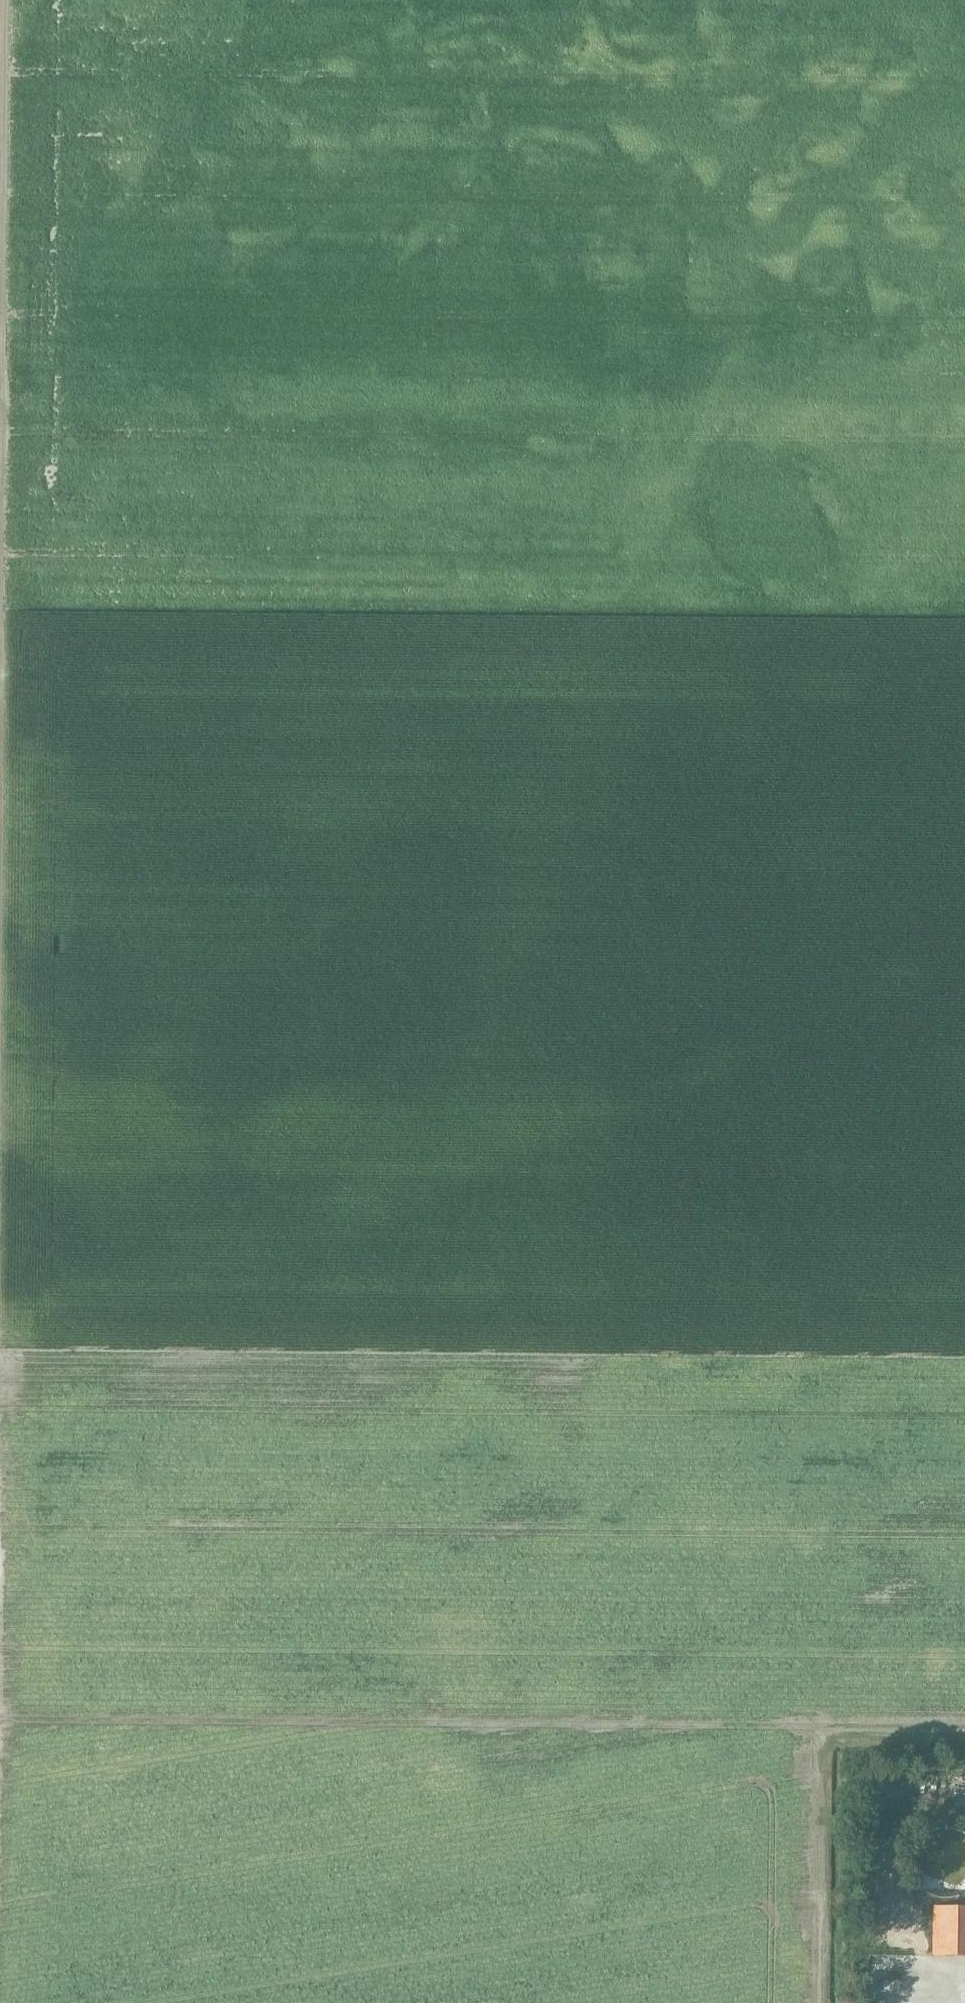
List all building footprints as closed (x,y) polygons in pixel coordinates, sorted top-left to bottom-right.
[(933,1905),(933,1924),(932,1943),(932,1954),(964,1955),(964,1905),(933,1905)]
